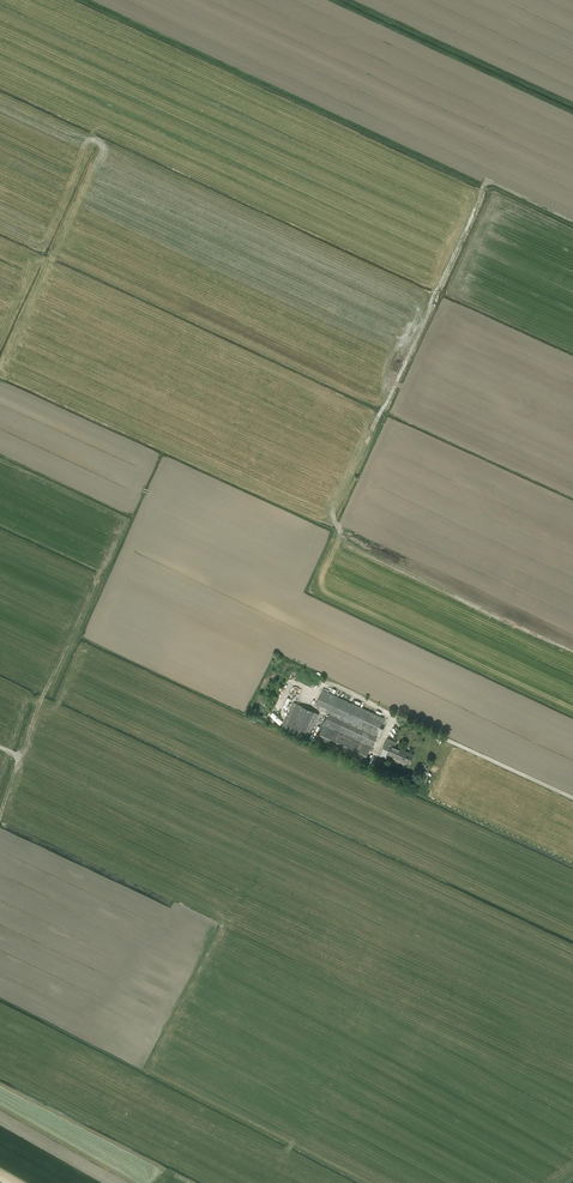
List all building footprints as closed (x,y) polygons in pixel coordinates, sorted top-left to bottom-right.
[(323,690),(317,704),(320,705),(319,708),(321,709),(319,714),(327,717),(327,718),(326,718),(323,724),(373,746),(377,736),(380,737),(384,729),(380,727),(384,718),(323,690)] [(293,702),(281,728),(307,739),(319,714),(293,702)] [(316,742),(356,760),(355,761),(363,765),(371,746),(325,725),(316,742)] [(388,754),(410,764),(414,755),(394,746),(396,742),(388,739),(383,749),(389,751),(388,754)]
